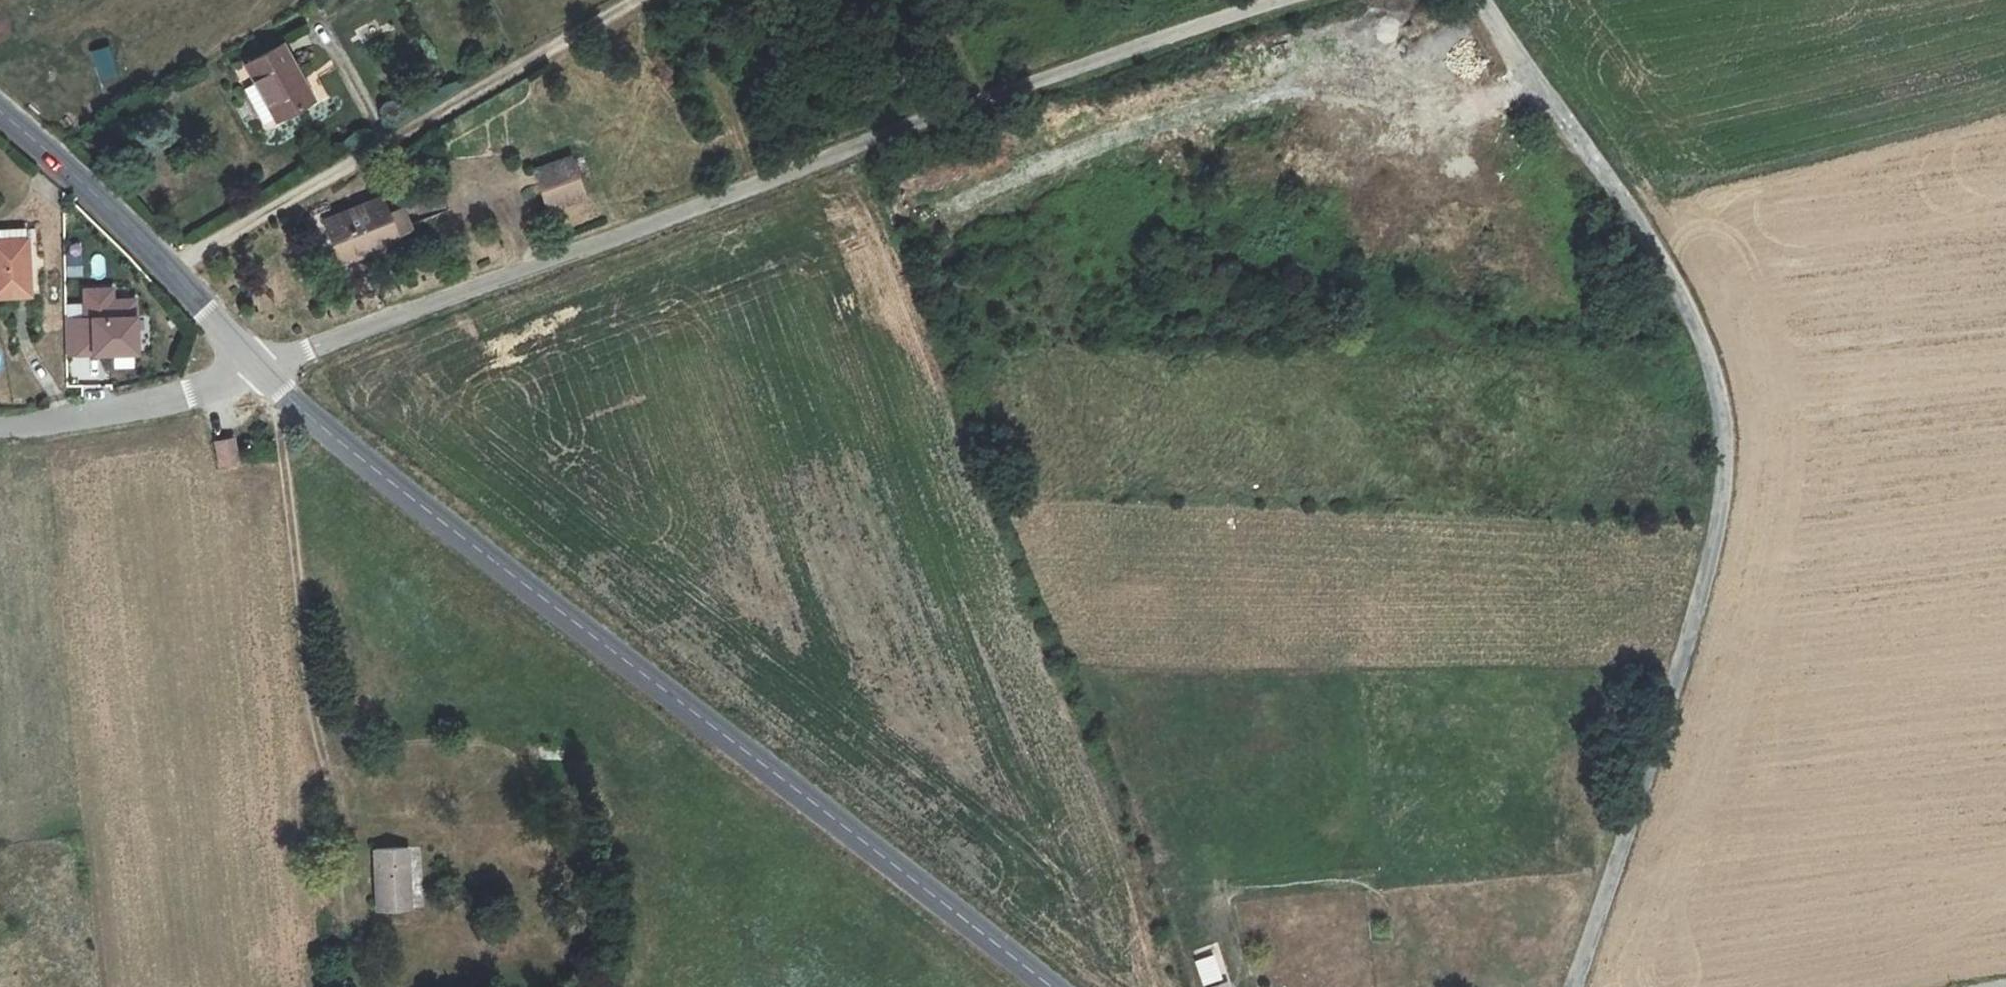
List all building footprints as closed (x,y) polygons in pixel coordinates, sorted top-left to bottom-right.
[(283,41),(247,60),(278,115),(314,95),(283,41)] [(108,46),(89,51),(102,94),(121,88),(108,46)] [(585,194),(579,176),(572,157),(536,170),(543,188),(549,208),(585,194)] [(380,251),(400,244),(384,198),(325,219),(340,259),(378,245),(380,251)] [(391,211),(399,237),(412,233),(404,207),(391,211)] [(33,301),(30,239),(0,241),(0,303),(33,301)] [(115,286),(81,288),(82,317),(66,319),(69,357),(91,358),(91,361),(139,359),(140,320),(138,297),(115,300),(115,286)] [(218,468),(239,466),(236,442),(215,444),(218,468)] [(406,850),(373,852),(377,912),(410,910),(406,850)] [(1203,986),(1223,980),(1215,954),(1194,961),(1203,986)]
